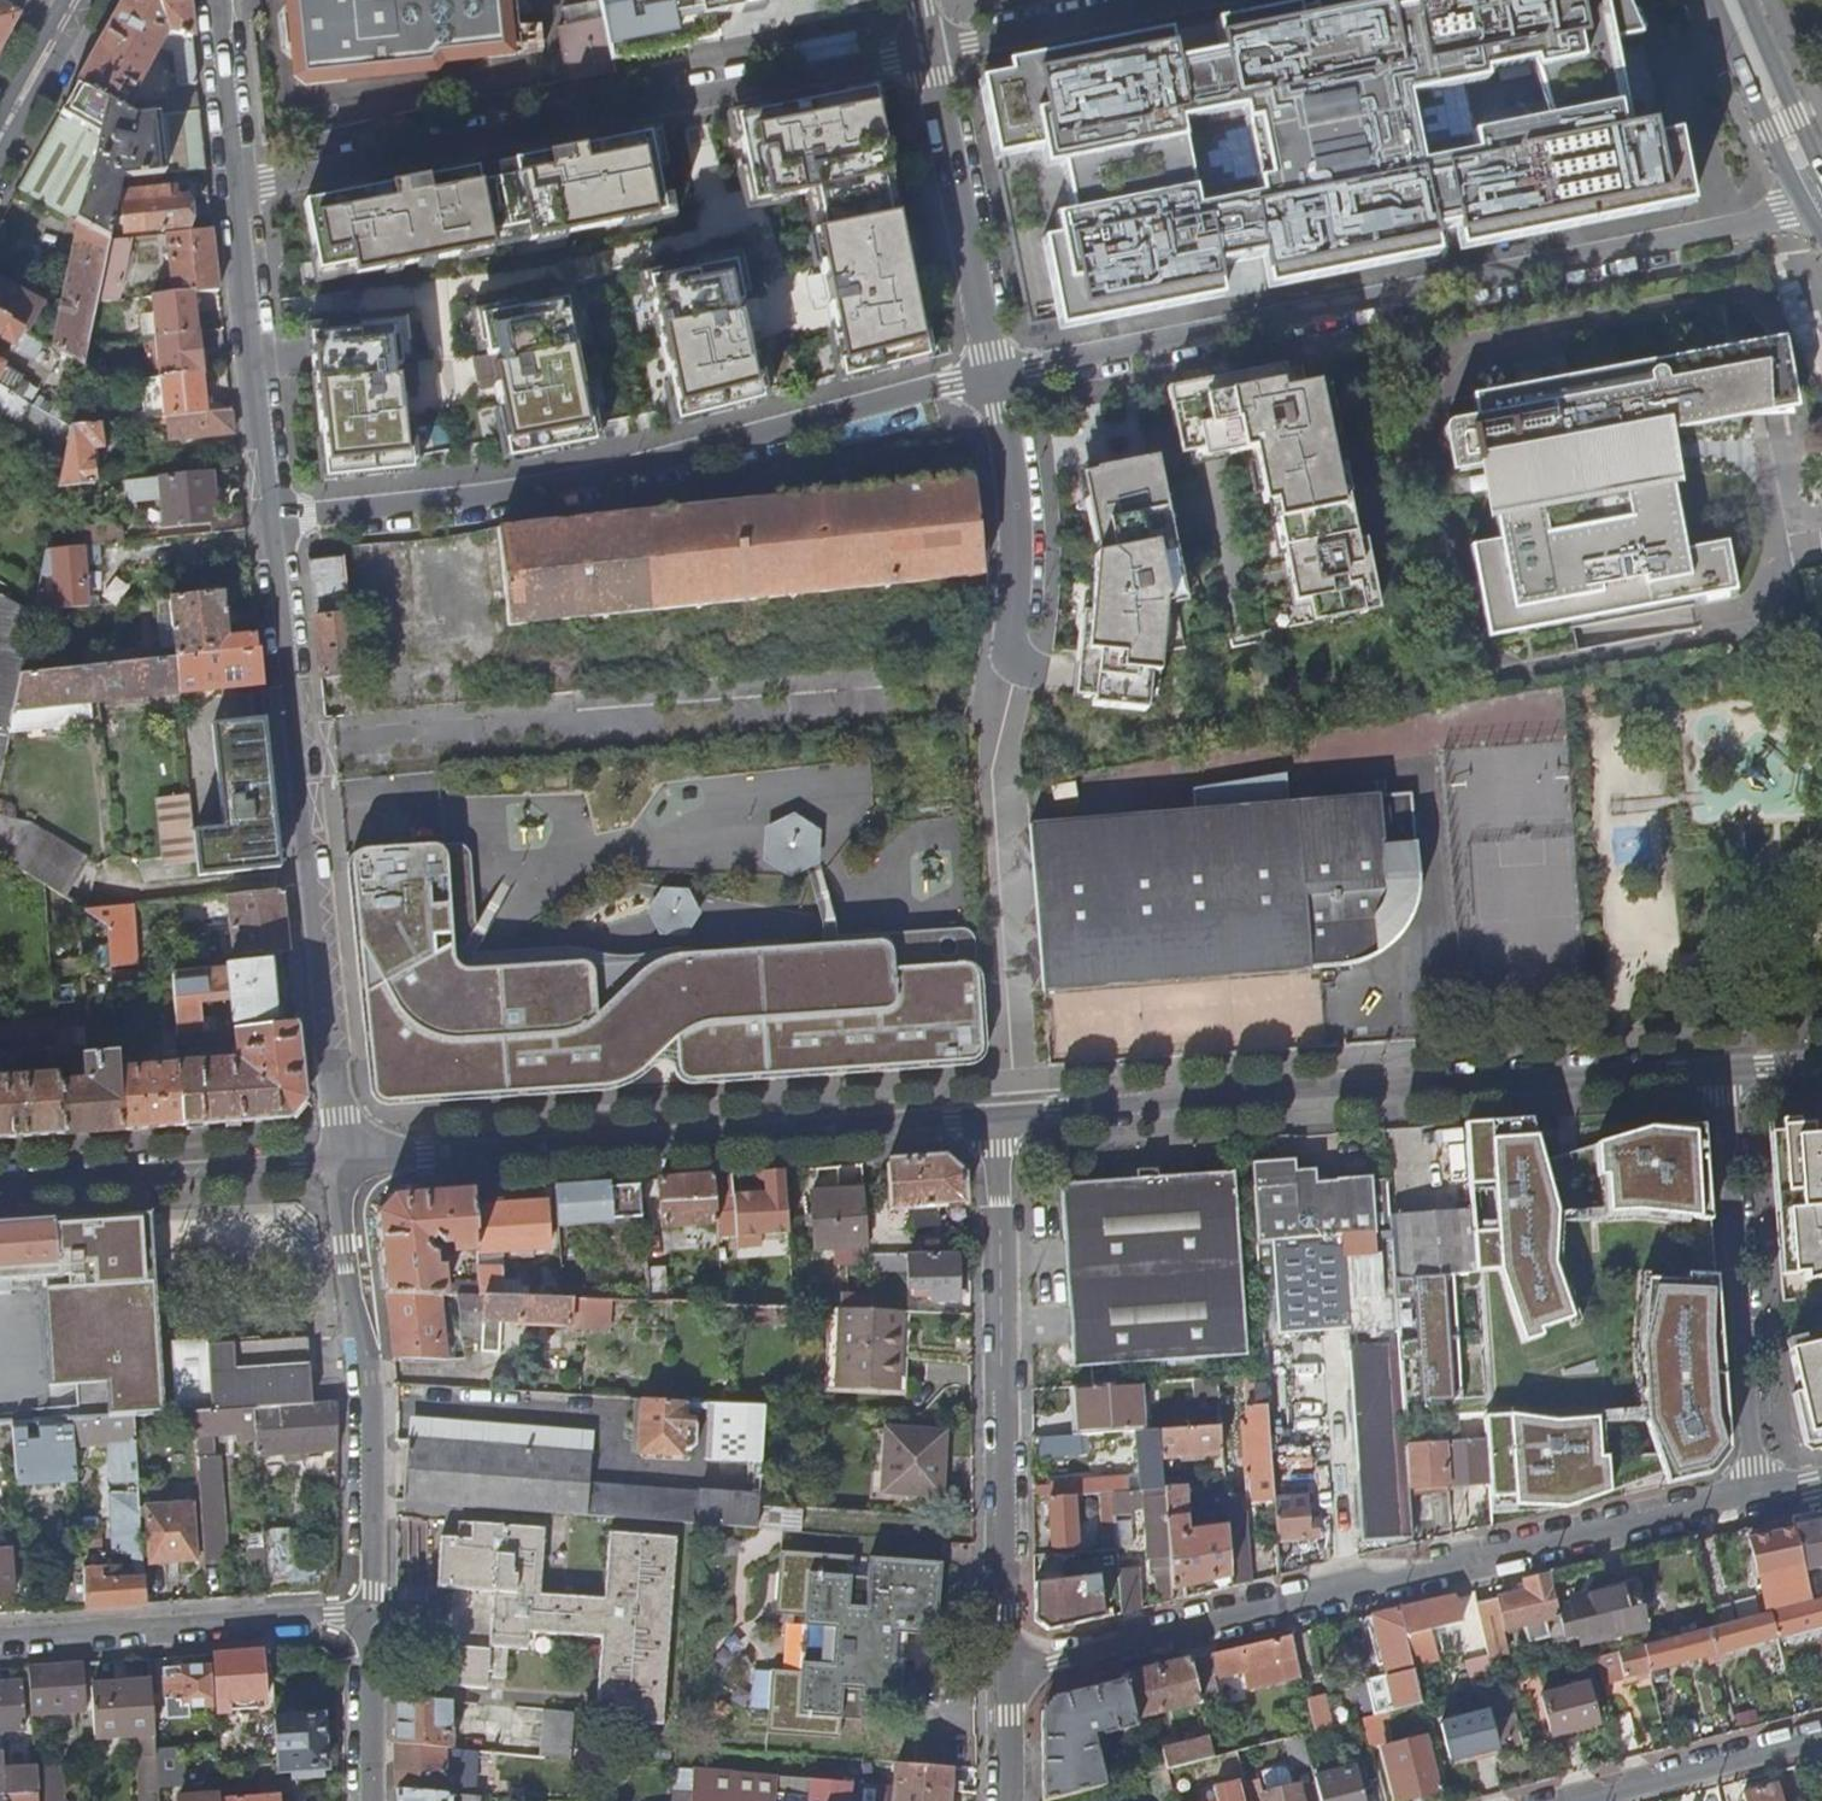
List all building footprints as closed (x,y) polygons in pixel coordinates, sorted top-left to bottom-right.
[(186,0),(124,0),(110,26),(76,87),(123,111),(127,104),(159,47),(173,51),(178,86),(195,83),(186,0)] [(426,9),(425,0),(295,0),(297,11),(288,22),(292,47),(302,56),(303,71),(311,78),(491,57),(505,50),(519,48),(515,12),(514,0),(508,0),(496,1),(426,9)] [(426,9),(496,1),(496,0),(425,0),(426,9)] [(602,18),(608,47),(611,63),(715,42),(710,18),(741,12),(740,8),(754,5),(753,0),(598,0),(602,18)] [(1175,64),(1169,32),(1006,65),(1008,77),(979,83),(995,162),(1001,161),(1003,171),(997,172),(1028,328),(1057,322),(1059,331),(1223,298),(1216,267),(1261,258),(1268,289),(1438,255),(1433,232),(1455,228),(1459,251),(1692,204),(1677,132),(1654,137),(1651,124),(1630,128),(1612,41),(1640,35),(1625,0),(1406,0),(1408,12),(1389,15),(1386,0),(1357,0),(1312,9),(1297,12),(1296,7),(1214,23),(1220,55),(1175,64)] [(20,13),(0,2),(0,49),(20,13)] [(1296,7),(1297,12),(1312,9),(1311,4),(1296,7)] [(570,84),(613,75),(611,63),(608,47),(602,18),(559,27),(570,84)] [(523,23),(522,77),(544,78),(545,23),(523,23)] [(164,174),(157,115),(134,118),(123,111),(76,87),(17,191),(67,218),(108,241),(121,179),(164,174)] [(844,339),(852,380),(928,360),(874,92),(735,120),(753,208),(818,195),(825,232),(822,232),(844,339)] [(198,110),(197,94),(171,97),(172,99),(127,104),(123,111),(134,118),(157,115),(198,110)] [(1470,103),(1467,104),(1470,118),(1471,118),(1473,117),(1475,114),(1476,112),(1476,109),(1475,106),(1472,104),(1470,103)] [(204,170),(198,110),(157,115),(164,174),(204,170)] [(303,207),(320,287),(665,217),(650,137),(303,207)] [(183,189),(119,195),(123,234),(188,227),(183,189)] [(94,306),(108,242),(108,241),(67,218),(64,232),(75,234),(58,319),(52,348),(83,366),(87,347),(94,306)] [(217,290),(211,230),(166,235),(173,296),(191,293),(217,290)] [(118,303),(131,239),(108,242),(94,306),(118,303)] [(745,261),(657,279),(687,423),(773,400),(767,368),(745,261)] [(153,298),(150,279),(131,281),(133,301),(151,298),(153,298)] [(0,287),(0,319),(25,333),(39,309),(0,287)] [(197,333),(191,293),(173,296),(153,298),(151,298),(155,339),(197,333)] [(567,300),(479,318),(502,426),(509,462),(597,444),(567,300)] [(52,348),(58,319),(39,309),(25,333),(44,344),(52,348)] [(0,319),(0,341),(35,360),(44,344),(25,333),(0,319)] [(398,327),(309,336),(325,483),(414,473),(410,436),(398,327)] [(201,373),(197,333),(155,339),(159,378),(201,373)] [(1656,438),(1747,420),(1796,411),(1782,339),(1594,375),(1489,395),(1493,416),(1477,419),(1458,423),(1453,424),(1451,425),(1448,426),(1446,427),(1445,429),(1444,432),(1444,435),(1445,437),(1446,439),(1448,441),(1450,441),(1454,442),(1460,474),(1495,468),(1493,454),(1506,452),(1506,497),(1491,500),(1499,542),(1471,547),(1488,641),(1630,614),(1704,600),(1705,606),(1729,602),(1728,596),(1737,594),(1728,544),(1685,552),(1669,467),(1658,469),(1656,438)] [(12,395),(31,405),(70,427),(76,399),(68,398),(64,414),(39,399),(41,395),(19,382),(22,377),(0,364),(0,388),(12,395)] [(1284,366),(1168,390),(1181,455),(1203,450),(1205,459),(1252,450),(1263,505),(1273,502),(1295,603),(1308,601),(1313,621),(1378,608),(1365,541),(1333,382),(1289,391),(1284,366)] [(203,400),(201,373),(159,378),(161,403),(157,404),(159,419),(205,414),(204,407),(210,405),(209,399),(203,400)] [(0,388),(0,412),(2,413),(12,395),(0,388)] [(20,424),(31,405),(12,395),(2,413),(20,424)] [(1493,416),(1489,395),(1473,398),(1477,419),(1493,416)] [(232,433),(230,411),(205,414),(159,419),(153,420),(154,427),(167,426),(169,440),(232,433)] [(94,485),(89,447),(99,446),(97,427),(70,430),(63,462),(58,489),(94,485)] [(1446,439),(1445,437),(1452,476),(1460,474),(1454,442),(1450,441),(1448,441),(1446,439)] [(1506,452),(1493,454),(1495,468),(1505,466),(1506,452)] [(1184,605),(1155,460),(1148,461),(1096,472),(1096,474),(1082,477),(1098,556),(1095,555),(1089,616),(1082,616),(1075,699),(1094,701),(1093,708),(1146,713),(1150,676),(1158,676),(1164,609),(1184,605)] [(141,479),(125,481),(128,503),(161,499),(164,526),(213,522),(216,521),(216,515),(211,471),(141,479)] [(502,520),(512,622),(987,577),(978,475),(502,520)] [(119,523),(50,531),(46,552),(82,548),(121,543),(119,523)] [(339,524),(306,531),(316,621),(350,617),(339,524)] [(82,548),(46,552),(33,612),(88,607),(95,606),(94,599),(81,601),(77,568),(93,567),(91,547),(82,548)] [(194,569),(197,596),(219,593),(217,579),(216,567),(194,569)] [(1817,644),(1821,643),(1821,570),(1802,573),(1803,577),(1805,577),(1817,644)] [(249,590),(248,575),(217,579),(219,593),(223,592),(249,590)] [(227,636),(223,592),(219,593),(197,596),(170,598),(176,658),(256,649),(254,633),(227,636)] [(9,729),(13,711),(21,675),(33,612),(3,595),(0,612),(0,776),(9,729)] [(352,617),(350,617),(316,621),(322,681),(359,677),(352,617)] [(143,661),(141,648),(129,649),(130,663),(143,661)] [(130,663),(129,649),(111,652),(113,665),(130,663)] [(260,684),(256,649),(176,658),(180,693),(251,685),(260,684)] [(180,693),(176,658),(143,661),(130,663),(113,665),(96,666),(99,701),(180,693)] [(99,701),(96,666),(21,675),(13,711),(84,703),(99,701)] [(260,684),(251,685),(255,721),(213,726),(223,828),(194,831),(195,841),(196,858),(197,860),(198,874),(268,867),(280,866),(278,853),(275,822),(260,684)] [(324,702),(326,720),(384,714),(382,695),(324,702)] [(9,729),(86,721),(84,703),(13,711),(9,729)] [(194,831),(190,795),(158,797),(165,863),(197,860),(196,858),(195,841),(194,831)] [(1416,892),(1416,884),(1409,796),(1028,829),(1044,994),(1340,969),(1347,967),(1355,965),(1363,964),(1370,960),(1379,956),(1386,952),(1393,946),(1399,938),(1404,931),(1407,925),(1410,917),(1413,908),(1415,902),(1416,892)] [(821,866),(823,819),(768,817),(766,864),(821,866)] [(89,861),(34,827),(0,820),(0,857),(26,873),(30,849),(79,879),(89,861)] [(356,841),(365,930),(377,1086),(624,1071),(986,1048),(979,954),(971,925),(888,933),(673,949),(603,1007),(592,953),(459,950),(444,835),(356,841)] [(79,879),(30,849),(26,873),(46,885),(68,899),(79,879)] [(656,930),(697,932),(699,886),(658,884),(656,930)] [(289,951),(282,888),(219,895),(220,906),(227,905),(233,957),(289,951)] [(135,965),(129,906),(88,910),(109,924),(112,966),(135,965)] [(276,1019),(268,960),(226,964),(227,970),(172,977),(173,989),(175,1014),(177,1037),(216,1032),(214,1017),(201,1018),(199,1002),(231,999),(235,1025),(276,1019)] [(183,1127),(179,1067),(177,1047),(177,1037),(175,1014),(165,1015),(169,1067),(149,1069),(149,1062),(143,1062),(144,1068),(127,1070),(131,1060),(130,1052),(117,1053),(123,1131),(183,1127)] [(55,1021),(0,1025),(0,1042),(56,1038),(56,1029),(55,1021)] [(300,1056),(296,1023),(216,1032),(177,1037),(177,1047),(238,1039),(240,1053),(242,1053),(243,1066),(235,1066),(235,1063),(179,1067),(183,1127),(239,1123),(290,1120),(304,1099),(300,1056)] [(87,1056),(84,1027),(72,1028),(75,1055),(83,1056),(87,1056)] [(75,1055),(72,1028),(56,1029),(56,1038),(57,1050),(57,1056),(75,1055)] [(59,1082),(57,1056),(57,1050),(46,1050),(48,1076),(36,1076),(36,1082),(10,1083),(10,1077),(5,1077),(5,1084),(0,1084),(0,1139),(63,1135),(59,1082)] [(123,1131),(117,1053),(87,1056),(83,1056),(86,1080),(59,1082),(63,1135),(123,1131)] [(1769,1120),(1784,1300),(1808,1295),(1806,1280),(1806,1272),(1793,1273),(1788,1209),(1801,1209),(1800,1193),(1787,1194),(1782,1131),(1795,1130),(1794,1126),(1813,1124),(1813,1134),(1821,1134),(1821,1116),(1769,1120)] [(1650,1130),(1603,1145),(1553,1159),(1544,1162),(1530,1120),(1466,1124),(1471,1209),(1476,1272),(1395,1279),(1405,1423),(1445,1420),(1459,1419),(1486,1417),(1488,1440),(1491,1481),(1494,1512),(1569,1505),(1665,1471),(1669,1483),(1713,1472),(1729,1451),(1719,1419),(1715,1331),(1716,1277),(1704,1127),(1662,1130),(1650,1130)] [(1782,1131),(1787,1194),(1800,1193),(1801,1209),(1788,1209),(1793,1273),(1806,1272),(1806,1280),(1821,1276),(1821,1134),(1813,1134),(1813,1124),(1794,1126),(1795,1130),(1782,1131)] [(960,1203),(960,1182),(960,1173),(943,1158),(886,1162),(890,1229),(900,1228),(898,1207),(960,1203)] [(1276,1333),(1351,1328),(1352,1345),(1399,1342),(1395,1279),(1390,1215),(1388,1180),(1372,1181),(1372,1177),(1335,1179),(1336,1181),(1297,1184),(1295,1160),(1252,1163),(1257,1242),(1270,1241),(1276,1333)] [(730,1173),(712,1174),(715,1221),(716,1227),(716,1237),(734,1236),(758,1235),(786,1233),(782,1169),(752,1171),(753,1192),(731,1193),(730,1173)] [(1248,1355),(1234,1172),(1158,1177),(1157,1169),(1147,1170),(1136,1171),(1137,1178),(1061,1184),(1073,1367),(1248,1355)] [(715,1221),(712,1174),(658,1177),(662,1225),(715,1221)] [(638,1179),(554,1185),(556,1219),(640,1213),(638,1179)] [(419,1194),(418,1184),(391,1187),(392,1196),(419,1194)] [(866,1245),(863,1188),(811,1191),(815,1247),(866,1245)] [(474,1251),(470,1207),(469,1191),(429,1194),(419,1194),(392,1196),(376,1216),(380,1255),(381,1256),(384,1293),(438,1294),(456,1294),(478,1295),(477,1281),(454,1281),(454,1284),(442,1284),(440,1266),(436,1266),(434,1253),(426,1248),(428,1246),(430,1245),(431,1239),(441,1245),(451,1244),(452,1253),(474,1251)] [(547,1245),(543,1201),(470,1207),(474,1251),(499,1249),(547,1245)] [(1395,1279),(1476,1272),(1471,1209),(1390,1215),(1395,1279)] [(28,1267),(30,1295),(37,1295),(41,1342),(58,1341),(59,1347),(22,1350),(28,1423),(56,1422),(68,1421),(71,1420),(130,1417),(161,1414),(146,1214),(0,1224),(0,1269),(28,1267)] [(758,1235),(734,1236),(735,1247),(759,1246),(758,1235)] [(501,1267),(499,1249),(474,1251),(475,1266),(501,1267)] [(957,1291),(956,1281),(956,1256),(930,1256),(930,1252),(907,1253),(908,1287),(930,1287),(930,1300),(957,1300),(957,1291)] [(503,1296),(501,1267),(475,1266),(477,1281),(478,1295),(503,1296)] [(663,1267),(646,1268),(649,1301),(666,1299),(663,1267)] [(529,1297),(530,1287),(512,1286),(511,1296),(529,1297)] [(444,1349),(438,1294),(384,1293),(391,1357),(445,1359),(444,1349)] [(478,1295),(456,1294),(459,1319),(471,1320),(479,1320),(481,1339),(482,1351),(500,1352),(499,1321),(517,1322),(518,1323),(604,1326),(604,1300),(561,1298),(529,1297),(511,1296),(503,1296),(478,1295)] [(749,1305),(730,1305),(729,1320),(748,1321),(749,1305)] [(791,1307),(749,1305),(748,1321),(790,1322),(791,1307)] [(894,1387),(898,1311),(870,1310),(837,1309),(833,1384),(894,1387)] [(471,1320),(459,1319),(461,1341),(469,1340),(481,1339),(479,1320),(471,1320)] [(1788,1339),(1790,1349),(1819,1342),(1817,1332),(1788,1339)] [(310,1405),(306,1339),(205,1346),(205,1340),(175,1343),(176,1353),(169,1354),(173,1414),(190,1412),(250,1409),(310,1405)] [(1363,1536),(1412,1532),(1409,1487),(1406,1446),(1405,1423),(1399,1342),(1352,1345),(1360,1449),(1357,1450),(1363,1536)] [(1790,1349),(1800,1390),(1810,1433),(1821,1430),(1821,1349),(1821,1350),(1819,1342),(1790,1349)] [(452,1359),(451,1349),(444,1349),(445,1359),(452,1359)] [(1253,1502),(1268,1502),(1269,1516),(1276,1515),(1266,1374),(1218,1377),(1219,1397),(1255,1394),(1256,1406),(1247,1406),(1247,1422),(1242,1423),(1245,1476),(1251,1475),(1253,1500),(1253,1502)] [(1080,1435),(1111,1433),(1141,1431),(1143,1431),(1140,1382),(1076,1387),(1080,1435)] [(1810,1433),(1800,1390),(1794,1392),(1806,1443),(1813,1449),(1815,1449),(1821,1447),(1821,1430),(1810,1433)] [(694,1444),(695,1424),(691,1420),(684,1420),(685,1400),(639,1398),(636,1453),(682,1455),(682,1447),(690,1448),(694,1444)] [(758,1503),(763,1405),(724,1402),(709,1402),(706,1457),(748,1460),(746,1494),(587,1482),(589,1454),(407,1441),(404,1502),(684,1522),(756,1527),(758,1503)] [(310,1405),(250,1409),(252,1438),(254,1456),(335,1450),(335,1403),(310,1405)] [(252,1438),(250,1409),(190,1412),(192,1437),(231,1434),(232,1440),(252,1438)] [(130,1417),(71,1420),(73,1448),(120,1445),(122,1460),(120,1461),(124,1516),(112,1517),(115,1554),(130,1553),(140,1551),(138,1517),(137,1508),(130,1417)] [(1450,1484),(1491,1481),(1488,1440),(1461,1442),(1459,1419),(1445,1420),(1447,1443),(1450,1484)] [(73,1477),(68,1421),(56,1422),(57,1434),(25,1436),(25,1423),(9,1424),(13,1481),(73,1477)] [(1185,1597),(1234,1586),(1227,1488),(1221,1426),(1159,1430),(1162,1457),(1214,1454),(1217,1491),(1214,1492),(1215,1514),(1220,1513),(1221,1529),(1187,1531),(1184,1486),(1181,1486),(1181,1478),(1163,1479),(1164,1488),(1173,1587),(1184,1585),(1185,1597)] [(886,1428),(882,1490),(940,1493),(943,1431),(886,1428)] [(1142,1490),(1164,1488),(1163,1479),(1162,1457),(1159,1430),(1143,1431),(1141,1431),(1142,1447),(1137,1448),(1142,1490)] [(1072,1451),(1113,1448),(1111,1433),(1080,1435),(1071,1436),(1072,1451)] [(1409,1487),(1450,1484),(1447,1443),(1406,1446),(1409,1487)] [(220,1561),(212,1460),(194,1461),(201,1563),(220,1561)] [(1101,1494),(1114,1492),(1130,1491),(1129,1476),(1073,1481),(1073,1496),(1101,1494)] [(1234,1586),(1251,1582),(1245,1510),(1242,1510),(1240,1497),(1236,1497),(1234,1487),(1227,1488),(1234,1586)] [(1149,1558),(1160,1558),(1164,1602),(1174,1600),(1173,1587),(1164,1488),(1142,1490),(1130,1491),(1114,1492),(1116,1513),(1132,1511),(1131,1506),(1144,1505),(1149,1558)] [(1106,1549),(1119,1547),(1116,1513),(1114,1492),(1101,1494),(1106,1549)] [(1077,1545),(1073,1496),(1049,1497),(1053,1547),(1077,1545)] [(1277,1498),(1280,1539),(1322,1536),(1321,1519),(1311,1520),(1309,1497),(1277,1498)] [(193,1561),(189,1502),(143,1506),(143,1507),(137,1508),(138,1517),(144,1516),(148,1564),(193,1561)] [(798,1530),(799,1506),(758,1503),(756,1527),(798,1530)] [(1821,1565),(1821,1517),(1794,1524),(1794,1526),(1794,1527),(1803,1565),(1804,1569),(1821,1565)] [(540,1596),(544,1531),(456,1525),(455,1541),(440,1540),(437,1589),(452,1589),(446,1686),(486,1689),(487,1677),(505,1678),(507,1648),(526,1650),(527,1633),(600,1637),(595,1712),(633,1715),(632,1723),(664,1724),(676,1538),(608,1534),(604,1601),(540,1596)] [(1794,1527),(1794,1526),(1750,1537),(1768,1611),(1770,1611),(1812,1600),(1809,1589),(1804,1569),(1803,1565),(1794,1527)] [(289,1571),(286,1530),(260,1532),(262,1573),(289,1571)] [(89,1564),(89,1556),(94,1556),(94,1548),(88,1548),(88,1554),(79,1555),(80,1564),(89,1564)] [(9,1550),(0,1551),(0,1593),(13,1592),(9,1550)] [(142,1576),(140,1551),(130,1553),(131,1578),(142,1576)] [(852,1557),(780,1551),(778,1574),(788,1574),(786,1601),(782,1601),(781,1614),(806,1616),(802,1672),(777,1670),(776,1683),(781,1683),(779,1710),(769,1709),(767,1732),(839,1738),(841,1716),(861,1718),(862,1708),(881,1709),(882,1699),(902,1701),(902,1691),(922,1693),(924,1671),(914,1670),(915,1661),(894,1658),(883,1658),(885,1641),(895,1642),(896,1632),(935,1635),(941,1563),(869,1557),(867,1576),(851,1576),(852,1557)] [(80,1564),(61,1566),(63,1611),(84,1609),(81,1569),(80,1564)] [(144,1605),(142,1576),(131,1578),(104,1579),(104,1568),(81,1569),(84,1609),(144,1605)] [(1124,1612),(1142,1607),(1138,1568),(1120,1570),(1123,1602),(1124,1612)] [(1498,1629),(1524,1623),(1529,1644),(1547,1640),(1542,1619),(1558,1614),(1557,1608),(1547,1573),(1525,1579),(1528,1590),(1476,1602),(1488,1654),(1503,1650),(1498,1629)] [(1101,1574),(1035,1582),(1035,1597),(1036,1616),(1036,1618),(1037,1619),(1041,1622),(1049,1628),(1051,1629),(1052,1629),(1065,1626),(1106,1616),(1101,1574)] [(1567,1643),(1581,1640),(1582,1644),(1645,1628),(1635,1585),(1570,1600),(1572,1604),(1557,1608),(1558,1614),(1567,1643)] [(1821,1597),(1821,1586),(1809,1589),(1812,1600),(1821,1597)] [(1399,1609),(1411,1664),(1435,1658),(1429,1629),(1460,1622),(1454,1596),(1399,1609)] [(1770,1611),(1776,1637),(1821,1626),(1821,1597),(1812,1600),(1770,1611)] [(1378,1714),(1421,1703),(1411,1664),(1399,1609),(1372,1616),(1375,1629),(1370,1630),(1378,1664),(1383,1663),(1392,1698),(1372,1703),(1374,1715),(1378,1714)] [(1770,1611),(1768,1611),(1645,1645),(1651,1669),(1776,1637),(1770,1611)] [(1248,1687),(1301,1675),(1291,1635),(1216,1652),(1222,1675),(1245,1670),(1248,1687)] [(894,1658),(895,1642),(885,1641),(883,1658),(894,1658)] [(1651,1669),(1645,1645),(1618,1652),(1597,1657),(1603,1681),(1651,1669)] [(264,1700),(260,1652),(213,1655),(216,1703),(264,1700)] [(1216,1676),(1222,1675),(1216,1652),(1211,1653),(1216,1676)] [(1201,1701),(1221,1697),(1216,1676),(1211,1653),(1192,1658),(1201,1701)] [(1469,1678),(1472,1689),(1495,1683),(1489,1655),(1465,1661),(1469,1678)] [(1103,1734),(1136,1727),(1134,1717),(1201,1701),(1192,1658),(1142,1670),(1123,1674),(1124,1681),(1083,1691),(1055,1697),(1052,1698),(1044,1710),(1042,1713),(1043,1800),(1105,1785),(1093,1734),(1103,1732),(1103,1734)] [(84,1711),(81,1664),(28,1667),(31,1715),(84,1711)] [(212,1706),(209,1667),(161,1670),(165,1719),(186,1718),(185,1708),(212,1706)] [(1469,1678),(1460,1681),(1462,1691),(1472,1689),(1469,1678)] [(19,1683),(0,1684),(0,1732),(23,1730),(19,1683)] [(151,1684),(88,1688),(94,1752),(136,1749),(140,1800),(159,1800),(159,1792),(156,1749),(151,1684)] [(1597,1723),(1587,1685),(1543,1696),(1552,1734),(1597,1723)] [(1203,1708),(1222,1704),(1221,1697),(1201,1701),(1203,1708)] [(1314,1731),(1332,1726),(1325,1697),(1307,1702),(1314,1731)] [(450,1750),(450,1702),(396,1698),(396,1746),(443,1749),(450,1750)] [(570,1759),(574,1712),(545,1709),(541,1757),(570,1759)] [(1497,1749),(1486,1711),(1442,1722),(1451,1760),(1497,1749)] [(1630,1711),(1612,1716),(1619,1740),(1636,1735),(1630,1711)] [(1755,1711),(1738,1715),(1742,1730),(1759,1725),(1755,1711)] [(1132,1778),(1156,1772),(1214,1757),(1204,1714),(1192,1718),(1195,1732),(1198,1732),(1199,1739),(1163,1749),(1163,1752),(1144,1757),(1140,1741),(1124,1745),(1132,1778)] [(1368,1746),(1385,1741),(1378,1714),(1374,1715),(1362,1718),(1368,1746)] [(324,1768),(320,1716),(274,1719),(277,1759),(278,1772),(301,1770),(322,1769),(324,1768)] [(1711,1720),(1696,1723),(1701,1740),(1716,1737),(1711,1720)] [(1294,1769),(1311,1765),(1303,1734),(1287,1738),(1294,1769)] [(1398,1800),(1442,1789),(1429,1737),(1385,1748),(1398,1800)] [(443,1749),(396,1746),(396,1790),(440,1794),(443,1759),(448,1759),(448,1766),(462,1768),(461,1775),(473,1776),(475,1752),(450,1750),(443,1749)] [(182,1791),(179,1748),(156,1749),(159,1792),(182,1791)] [(35,1766),(2,1768),(2,1754),(0,1754),(0,1798),(37,1795),(35,1766)] [(61,1761),(34,1763),(35,1766),(37,1795),(37,1800),(63,1800),(61,1761)] [(960,1790),(961,1779),(948,1778),(949,1766),(896,1762),(894,1785),(947,1789),(960,1790)] [(1368,1775),(1375,1773),(1372,1762),(1366,1763),(1368,1775)] [(676,1768),(673,1800),(689,1800),(692,1769),(676,1768)] [(1787,1768),(1775,1771),(1778,1782),(1782,1800),(1795,1800),(1787,1768)] [(323,1777),(322,1769),(301,1770),(302,1778),(323,1777)] [(947,1789),(894,1785),(692,1769),(689,1800),(946,1800),(947,1789)] [(1361,1791),(1341,1795),(1335,1772),(1314,1777),(1320,1800),(1364,1800),(1361,1791)] [(1778,1782),(1742,1792),(1744,1800),(1782,1800),(1778,1782)] [(1240,1785),(1213,1791),(1216,1800),(1244,1800),(1240,1785)] [(1297,1785),(1261,1794),(1263,1800),(1302,1800),(1297,1785)] [(450,1795),(440,1794),(396,1790),(396,1800),(478,1800),(478,1797),(450,1795)]
